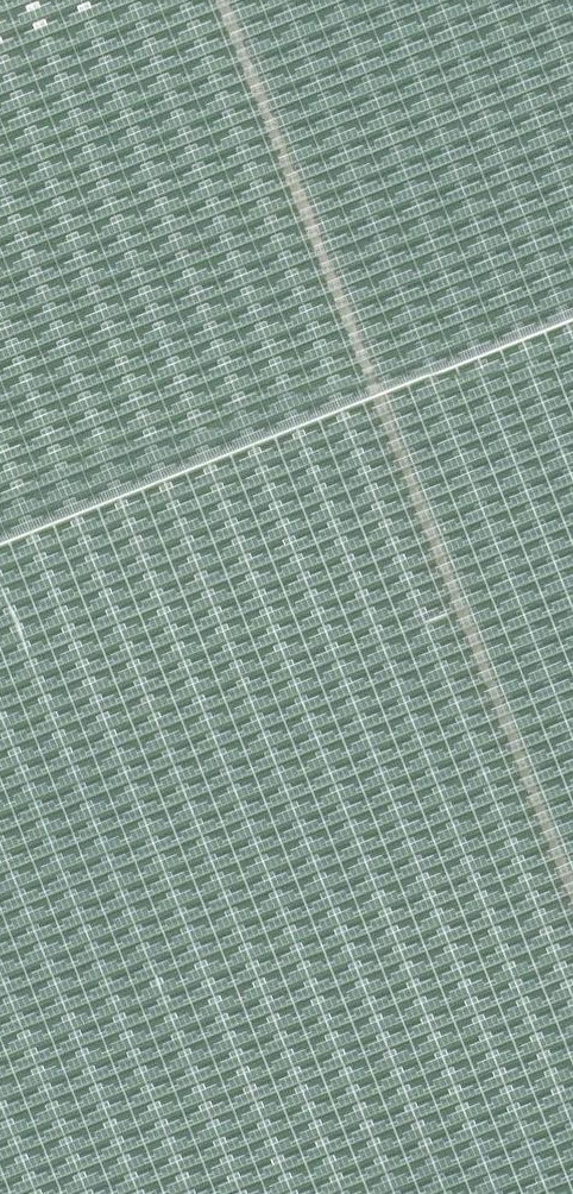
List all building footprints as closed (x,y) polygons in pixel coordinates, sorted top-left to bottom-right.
[(0,0),(0,1193),(572,1193),(572,0),(0,0)]
